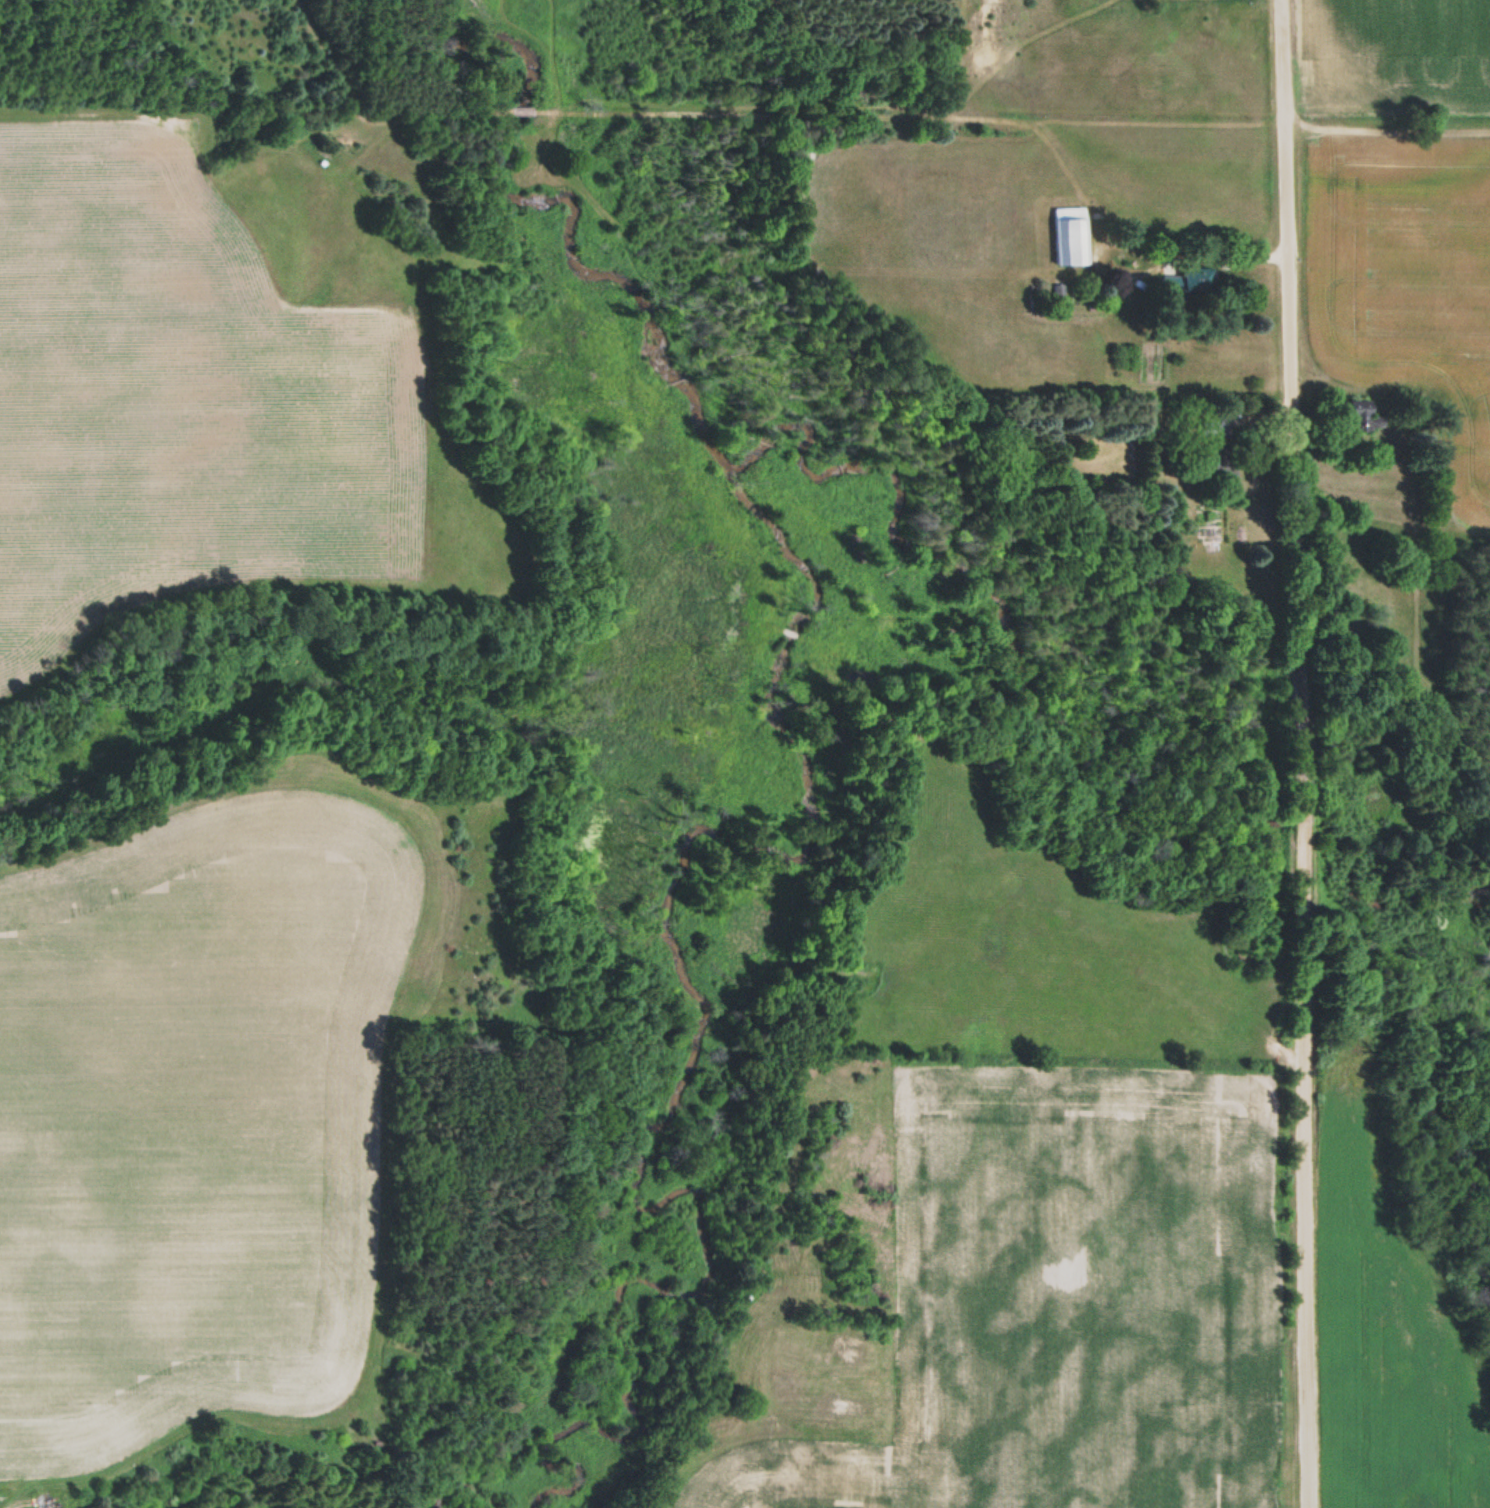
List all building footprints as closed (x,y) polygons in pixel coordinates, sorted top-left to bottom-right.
[(1086,208),(1054,209),(1056,266),(1088,266),(1086,208)] [(1185,256),(1162,256),(1162,283),(1185,283),(1185,256)] [(1359,399),(1348,402),(1351,415),(1362,412),(1359,399)]
